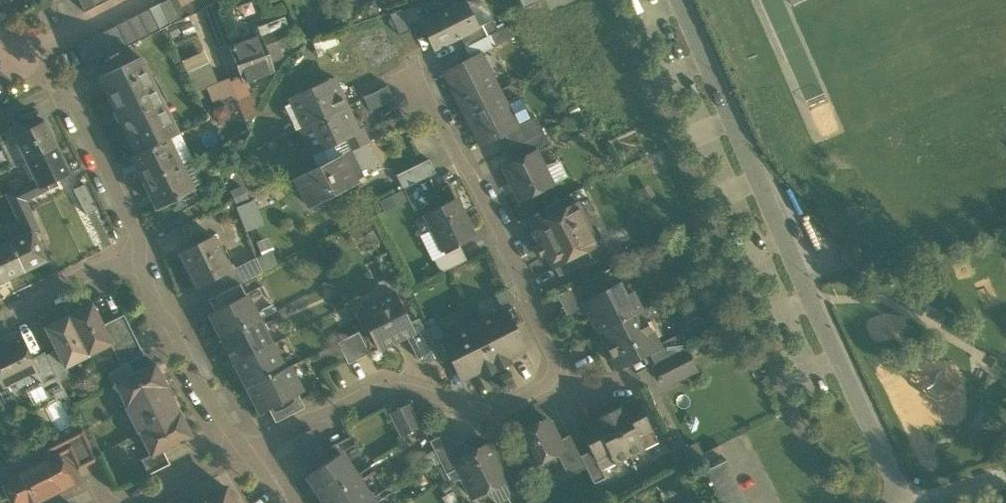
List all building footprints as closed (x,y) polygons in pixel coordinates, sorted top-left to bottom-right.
[(84,12),(108,0),(78,0),(84,12)] [(181,19),(171,0),(166,0),(159,3),(170,25),(181,19)] [(492,19),(493,19),(484,0),(468,0),(465,1),(478,27),(492,19)] [(523,8),(542,0),(519,0),(523,8)] [(465,1),(421,24),(433,49),(460,36),(478,27),(465,1)] [(14,16),(8,2),(0,5),(0,22),(0,23),(14,16)] [(160,30),(170,25),(159,3),(149,9),(160,30)] [(149,35),(160,30),(149,9),(138,14),(149,35)] [(411,31),(400,9),(388,14),(399,37),(411,31)] [(138,41),(149,35),(138,14),(128,19),(138,41)] [(128,46),(138,41),(128,19),(117,25),(128,46)] [(478,27),(460,36),(465,47),(488,35),(498,30),(492,19),(478,27)] [(117,51),(128,46),(117,25),(106,30),(117,51)] [(505,26),(498,30),(488,35),(494,46),(512,37),(505,26)] [(107,57),(117,51),(106,30),(96,35),(107,57)] [(263,39),(269,58),(282,54),(279,47),(293,42),(289,30),(263,39)] [(96,62),(107,57),(96,35),(85,41),(96,62)] [(241,77),(243,83),(248,81),(274,71),(269,58),(263,39),(261,35),(229,47),(241,77)] [(464,47),(470,59),(479,55),(479,54),(494,46),(488,35),(465,47),(464,47)] [(85,68),(96,62),(85,41),(75,46),(85,68)] [(228,78),(229,81),(241,77),(229,47),(228,43),(216,48),(228,78)] [(181,61),(187,73),(209,62),(203,50),(181,61)] [(445,72),(463,108),(497,91),(479,55),(470,59),(445,72)] [(100,78),(137,153),(168,138),(178,133),(141,58),(100,78)] [(206,87),(217,82),(209,62),(187,73),(196,92),(206,87)] [(248,81),(243,83),(241,77),(229,81),(236,100),(252,94),(248,81)] [(215,110),(236,100),(229,81),(228,78),(217,82),(206,87),(215,110)] [(301,127),(346,106),(334,79),(288,100),(289,103),(301,127)] [(363,98),(370,111),(393,99),(387,86),(363,98)] [(515,127),(515,126),(504,104),(497,91),(463,108),(481,144),(503,134),(515,127)] [(260,114),(252,94),(236,100),(245,121),(258,116),(260,114)] [(518,97),(504,104),(515,126),(530,119),(518,97)] [(301,127),(313,152),(344,138),(350,150),(367,142),(361,128),(357,130),(346,106),(301,127)] [(503,134),(510,148),(543,132),(535,116),(530,119),(515,126),(515,127),(503,134)] [(26,160),(26,161),(56,146),(44,121),(21,132),(18,126),(5,132),(8,138),(11,145),(17,142),(26,160)] [(179,132),(178,133),(168,138),(180,163),(190,158),(192,157),(179,132)] [(549,145),(543,132),(510,148),(516,161),(534,152),(549,145)] [(0,142),(0,145),(11,168),(26,160),(17,142),(11,145),(8,138),(3,141),(0,142)] [(132,155),(144,180),(180,163),(168,138),(137,153),(132,155)] [(313,152),(319,165),(342,154),(350,150),(344,138),(313,152)] [(69,171),(56,146),(26,161),(36,180),(18,188),(24,200),(47,189),(56,185),(53,179),(69,171)] [(504,167),(520,200),(551,184),(541,166),(534,152),(516,161),(504,167)] [(357,183),(342,154),(319,165),(295,177),(310,207),(357,183)] [(202,182),(190,158),(180,163),(192,187),(202,182)] [(396,175),(403,189),(435,173),(428,159),(396,175)] [(560,161),(541,166),(551,184),(568,176),(560,161)] [(192,187),(180,163),(144,180),(158,207),(193,190),(192,187)] [(6,193),(11,191),(6,182),(0,185),(0,196),(6,193)] [(74,190),(86,215),(97,209),(85,185),(74,190)] [(238,207),(239,206),(250,200),(242,185),(229,191),(238,207)] [(25,233),(9,241),(23,271),(46,260),(34,235),(40,233),(34,221),(29,211),(24,200),(18,188),(11,191),(6,193),(25,233)] [(407,201),(401,189),(378,200),(384,212),(407,201)] [(544,207),(549,218),(576,204),(570,194),(544,207)] [(432,229),(442,249),(473,234),(456,200),(425,215),(432,229)] [(239,206),(247,226),(259,221),(251,201),(239,206)] [(588,201),(577,207),(588,227),(599,222),(588,201)] [(547,254),(553,265),(574,255),(596,244),(588,227),(577,207),(576,204),(549,218),(533,226),(542,243),(535,246),(540,257),(547,254)] [(352,241),(374,230),(369,219),(347,230),(352,241)] [(442,249),(432,229),(419,236),(432,261),(433,260),(445,254),(442,249)] [(379,240),(374,230),(352,241),(359,253),(367,254),(378,248),(379,240)] [(179,252),(197,287),(230,271),(230,270),(212,235),(206,238),(203,232),(187,240),(190,246),(179,252)] [(1,281),(23,271),(9,241),(0,246),(0,278),(1,281)] [(433,260),(440,273),(466,260),(460,247),(445,254),(433,260)] [(271,249),(256,257),(262,273),(277,265),(271,249)] [(553,265),(558,276),(580,265),(574,255),(553,265)] [(235,267),(242,282),(262,273),(256,257),(235,267)] [(204,301),(207,300),(240,283),(242,282),(235,267),(230,270),(230,271),(197,287),(204,301)] [(556,295),(565,313),(583,304),(583,303),(594,297),(593,296),(585,280),(556,295)] [(245,294),(240,283),(207,300),(213,311),(245,294)] [(584,306),(597,332),(640,310),(631,293),(625,296),(619,284),(607,290),(606,289),(593,296),(594,297),(583,303),(583,304),(584,306)] [(504,310),(512,327),(523,321),(507,289),(495,295),(503,310),(504,310)] [(210,312),(222,337),(258,319),(245,294),(213,311),(210,312)] [(361,311),(380,347),(405,335),(412,331),(408,323),(393,294),(361,311)] [(91,303),(68,315),(88,355),(110,344),(111,344),(102,325),(91,303)] [(583,304),(565,313),(566,316),(584,306),(583,304)] [(503,310),(473,325),(496,371),(509,364),(505,357),(523,348),(512,327),(504,310),(503,310)] [(658,344),(640,310),(597,332),(616,367),(648,351),(658,345),(658,344)] [(123,314),(112,320),(123,340),(134,335),(123,314)] [(66,366),(88,355),(68,315),(45,327),(56,349),(65,367),(66,366)] [(417,359),(434,350),(424,330),(418,318),(408,323),(412,331),(405,335),(417,359)] [(222,337),(235,362),(271,344),(258,319),(222,337)] [(111,346),(123,340),(112,320),(102,325),(111,344),(110,344),(111,346)] [(436,324),(424,330),(434,350),(441,362),(452,357),(443,340),(444,340),(436,324)] [(484,377),(496,371),(473,325),(444,340),(443,340),(452,357),(462,378),(480,369),(484,377)] [(358,332),(347,337),(358,359),(369,353),(358,332)] [(648,351),(654,364),(686,348),(679,333),(658,344),(658,345),(648,351)] [(111,346),(116,356),(139,345),(134,335),(123,340),(111,346)] [(347,364),(358,359),(347,337),(337,343),(347,364)] [(4,387),(14,382),(36,371),(37,371),(30,358),(20,338),(0,348),(0,380),(4,387)] [(235,362),(248,387),(283,369),(271,344),(235,362)] [(116,356),(121,366),(128,363),(144,355),(139,345),(116,356)] [(699,373),(686,348),(654,364),(667,389),(699,373)] [(56,349),(46,354),(57,377),(60,383),(72,377),(66,366),(65,367),(56,349)] [(50,380),(57,377),(46,354),(44,351),(30,358),(37,371),(36,371),(43,384),(50,381),(50,380)] [(134,373),(128,363),(121,366),(107,373),(110,379),(113,385),(115,384),(115,383),(134,373)] [(115,384),(126,406),(165,387),(166,386),(155,363),(134,373),(115,383),(115,384)] [(288,367),(283,369),(248,387),(261,412),(268,408),(297,393),(291,381),(294,379),(288,367)] [(36,371),(14,382),(18,390),(23,387),(26,393),(41,385),(43,384),(36,371)] [(41,385),(47,398),(63,390),(60,383),(57,377),(50,380),(50,381),(43,384),(41,385)] [(301,391),(294,379),(291,381),(297,393),(301,391)] [(41,385),(26,393),(33,405),(47,398),(41,385)] [(126,406),(139,433),(178,413),(165,387),(126,406)] [(268,408),(275,422),(304,407),(297,393),(268,408)] [(636,399),(607,413),(629,457),(658,442),(636,399)] [(388,415),(399,436),(421,425),(410,404),(388,415)] [(180,413),(178,413),(139,433),(150,455),(151,456),(162,450),(191,436),(180,413)] [(601,471),(629,457),(607,413),(579,427),(590,451),(600,471),(601,471)] [(516,434),(532,467),(556,455),(563,452),(557,441),(555,437),(556,436),(550,424),(549,425),(546,419),(516,434)] [(69,455),(77,470),(98,460),(96,454),(82,428),(61,439),(69,455)] [(289,440),(295,451),(316,440),(311,429),(289,440)] [(568,478),(586,468),(580,456),(569,435),(557,441),(563,452),(556,455),(568,478)] [(436,455),(445,474),(458,468),(454,461),(470,453),(466,445),(440,436),(429,442),(436,455)] [(56,455),(58,460),(69,455),(61,439),(46,446),(51,457),(56,455)] [(300,461),(302,460),(322,451),(316,440),(295,451),(300,461)] [(468,496),(477,498),(482,496),(484,492),(504,482),(506,480),(488,444),(470,453),(454,461),(458,468),(467,486),(465,490),(468,496)] [(140,460),(148,474),(169,464),(162,450),(151,456),(150,455),(140,460)] [(323,450),(322,451),(302,460),(309,474),(329,460),(323,450)] [(590,451),(580,456),(586,468),(594,484),(605,478),(601,471),(600,471),(590,451)] [(306,475),(322,498),(355,476),(340,453),(329,460),(309,474),(306,475)] [(17,502),(32,502),(70,484),(58,460),(56,455),(51,457),(6,481),(17,502)] [(726,460),(705,470),(722,502),(747,502),(726,460)] [(325,502),(363,502),(370,498),(355,476),(322,498),(325,502)] [(484,492),(495,502),(500,502),(508,499),(509,493),(504,482),(484,492)] [(226,488),(196,502),(234,502),(226,488)] [(452,490),(440,498),(444,502),(460,502),(452,490)] [(188,491),(165,502),(194,502),(188,491)]
